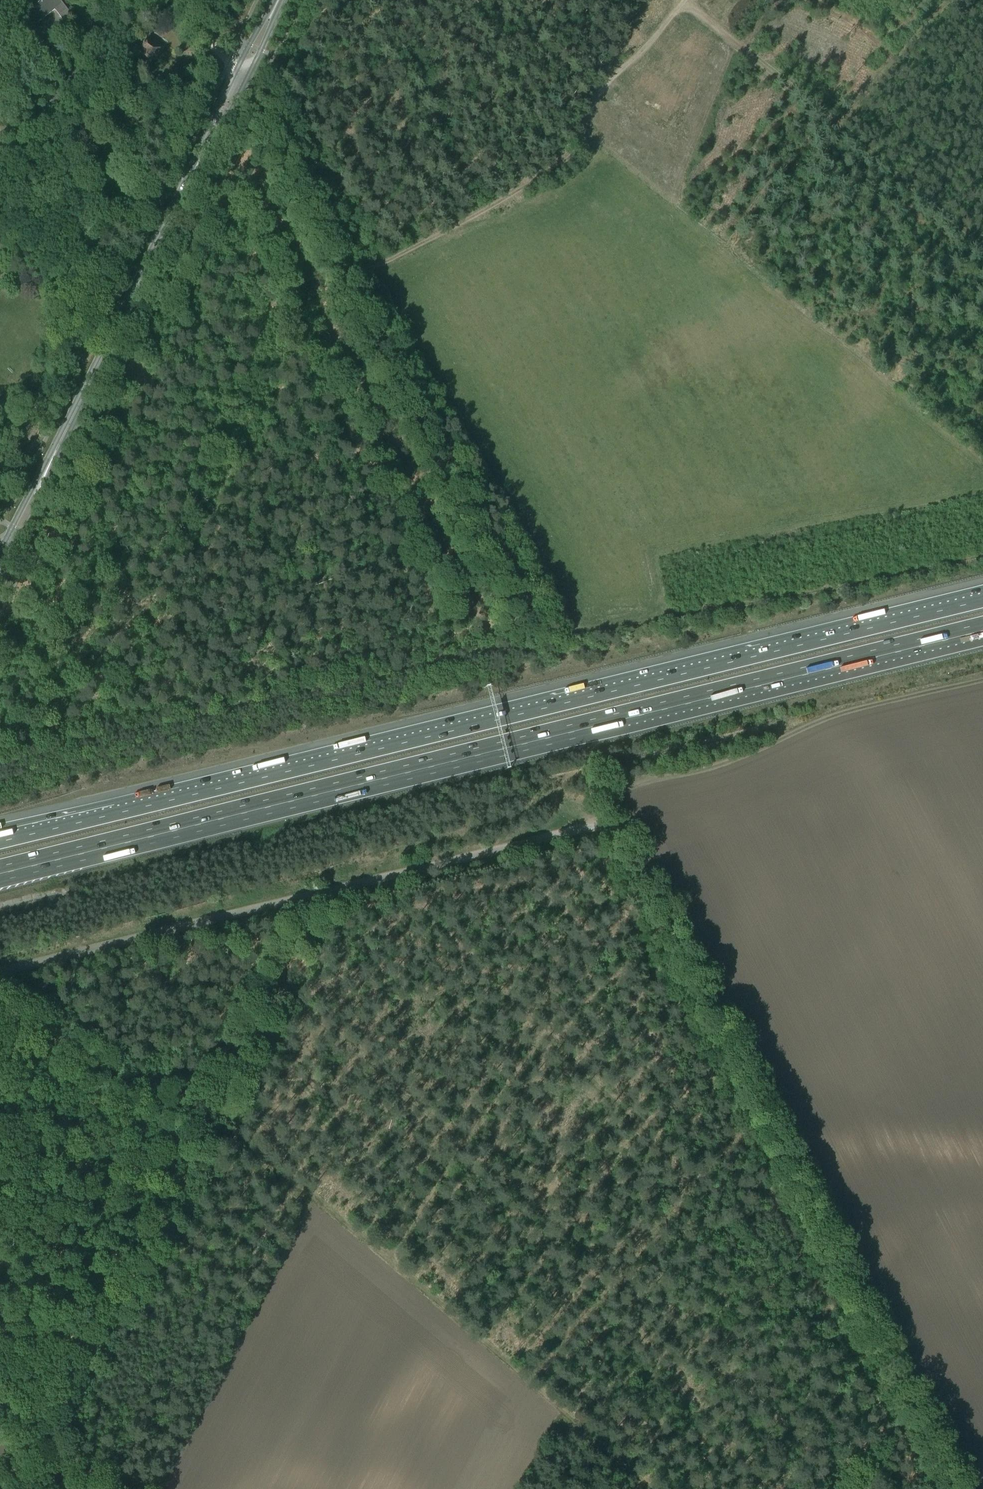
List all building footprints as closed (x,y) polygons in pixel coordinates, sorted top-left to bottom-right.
[(27,10),(37,23),(55,9),(62,18),(59,21),(60,22),(71,14),(61,0),(40,0),(27,10)] [(147,39),(139,51),(144,54),(143,56),(145,58),(144,60),(148,63),(150,61),(152,62),(154,58),(156,60),(165,47),(154,39),(152,43),(147,39)]
